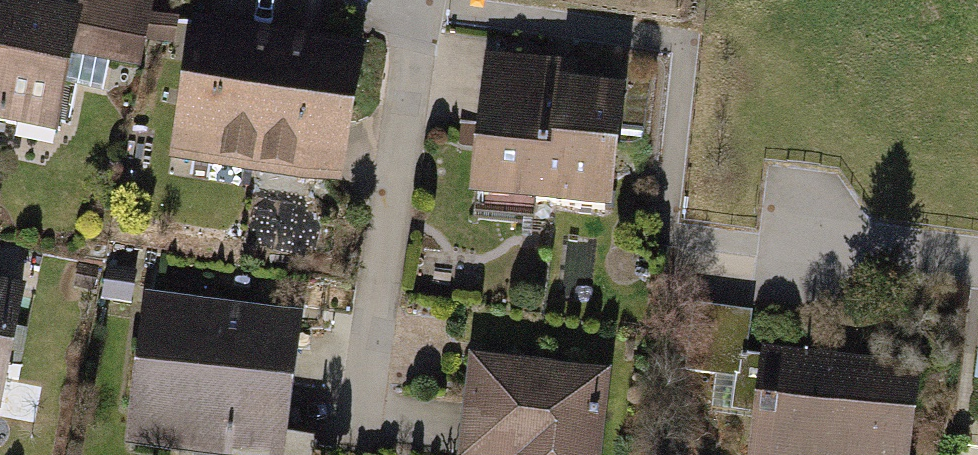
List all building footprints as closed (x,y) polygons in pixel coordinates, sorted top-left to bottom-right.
[(36,21),(9,142),(65,155),(85,69),(146,82),(163,7),(129,0),(82,0),(75,30),(36,21)] [(0,13),(0,140),(9,142),(36,21),(0,13)] [(291,46),(201,31),(177,166),(268,181),(291,46)] [(379,61),(291,46),(268,181),(355,197),(379,61)] [(475,201),(532,207),(532,202),(605,210),(618,93),(610,92),(613,70),(491,57),(482,134),(475,201)] [(108,306),(113,280),(84,275),(80,300),(108,306)] [(135,284),(113,280),(108,306),(130,310),(135,284)] [(25,304),(0,299),(0,428),(25,304)] [(150,308),(133,454),(316,454),(290,452),(305,326),(150,308)] [(742,354),(747,316),(697,310),(696,313),(677,310),(671,358),(690,360),(689,370),(715,373),(739,377),(742,354)] [(769,355),(768,357),(742,354),(739,377),(715,373),(711,410),(761,417),(756,454),(903,454),(912,383),(831,373),(832,363),(769,355)] [(621,384),(477,367),(467,454),(613,454),(621,384)]
